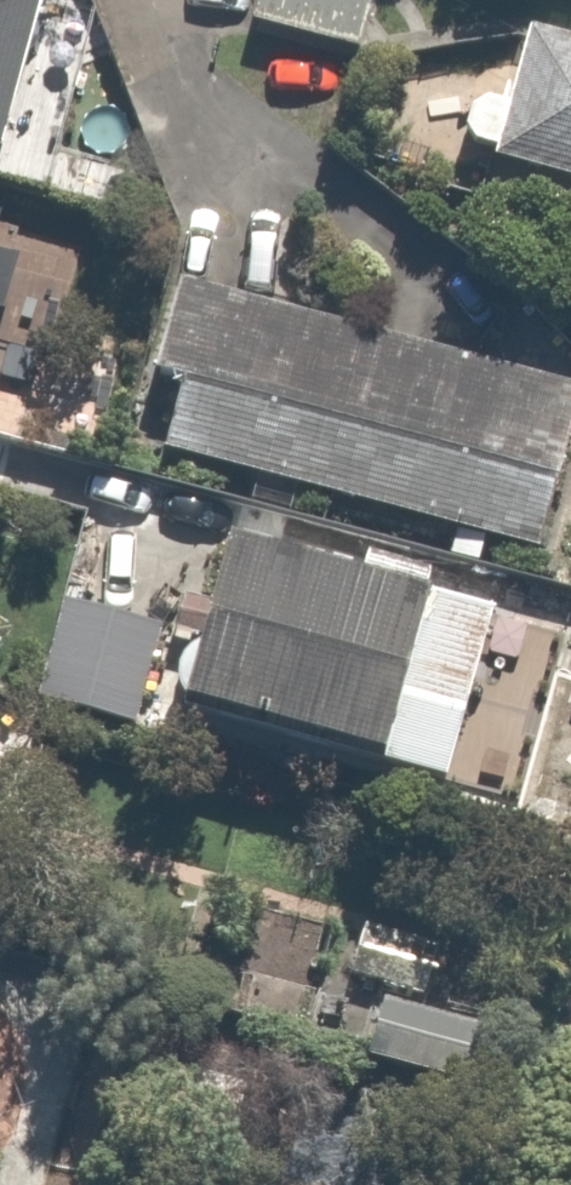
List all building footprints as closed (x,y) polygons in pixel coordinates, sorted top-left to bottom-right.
[(45,0),(0,0),(0,134),(35,142),(62,30),(45,0)] [(262,23),(368,48),(379,0),(268,0),(262,23)] [(508,152),(504,170),(570,187),(570,33),(540,25),(521,101),(519,99),(516,97),(513,96),(509,95),(506,95),(503,95),(500,95),(496,96),(493,97),(490,98),(487,100),(485,102),(482,104),(480,106),(479,109),(477,112),(476,115),(475,118),(475,122),(475,125),(475,128),(476,131),(477,135),(478,137),(480,140),(482,143),(484,145),(487,147),(489,149),(492,151),(495,152),(499,152),(502,153),(505,153),(508,152)] [(12,368),(42,251),(0,240),(0,365),(12,368)] [(177,284),(135,447),(557,554),(570,501),(570,384),(177,284)] [(260,502),(170,478),(158,523),(248,547),(260,502)] [(376,587),(238,549),(194,708),(474,784),(521,614),(453,596),(458,577),(384,557),(376,587)] [(157,633),(65,608),(40,702),(132,726),(157,633)] [(475,940),(373,914),(358,974),(459,1001),(475,940)] [(488,1021),(384,995),(367,1062),(471,1088),(488,1021)]
